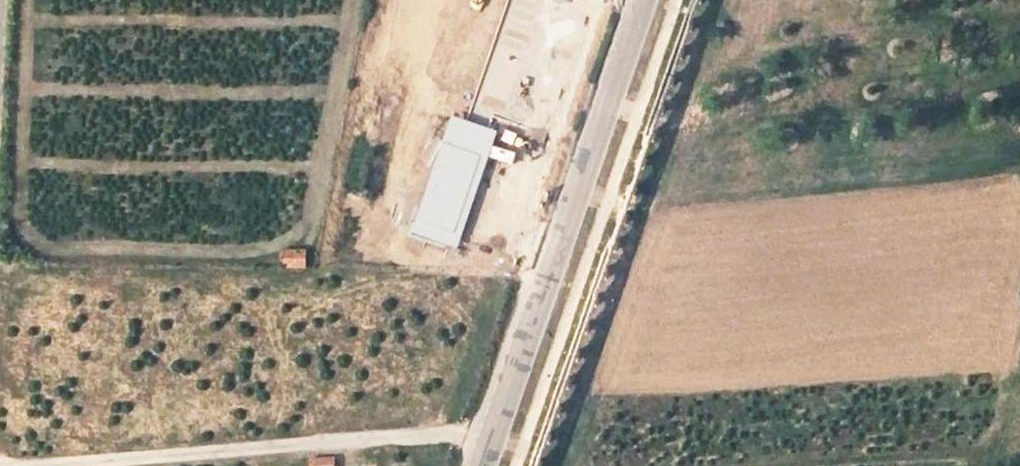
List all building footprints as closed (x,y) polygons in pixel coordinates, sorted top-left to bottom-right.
[(451,115),(408,234),(456,251),(497,130),(489,128),(468,120),(451,115)] [(287,243),(282,265),(304,269),(309,249),(287,243)]
